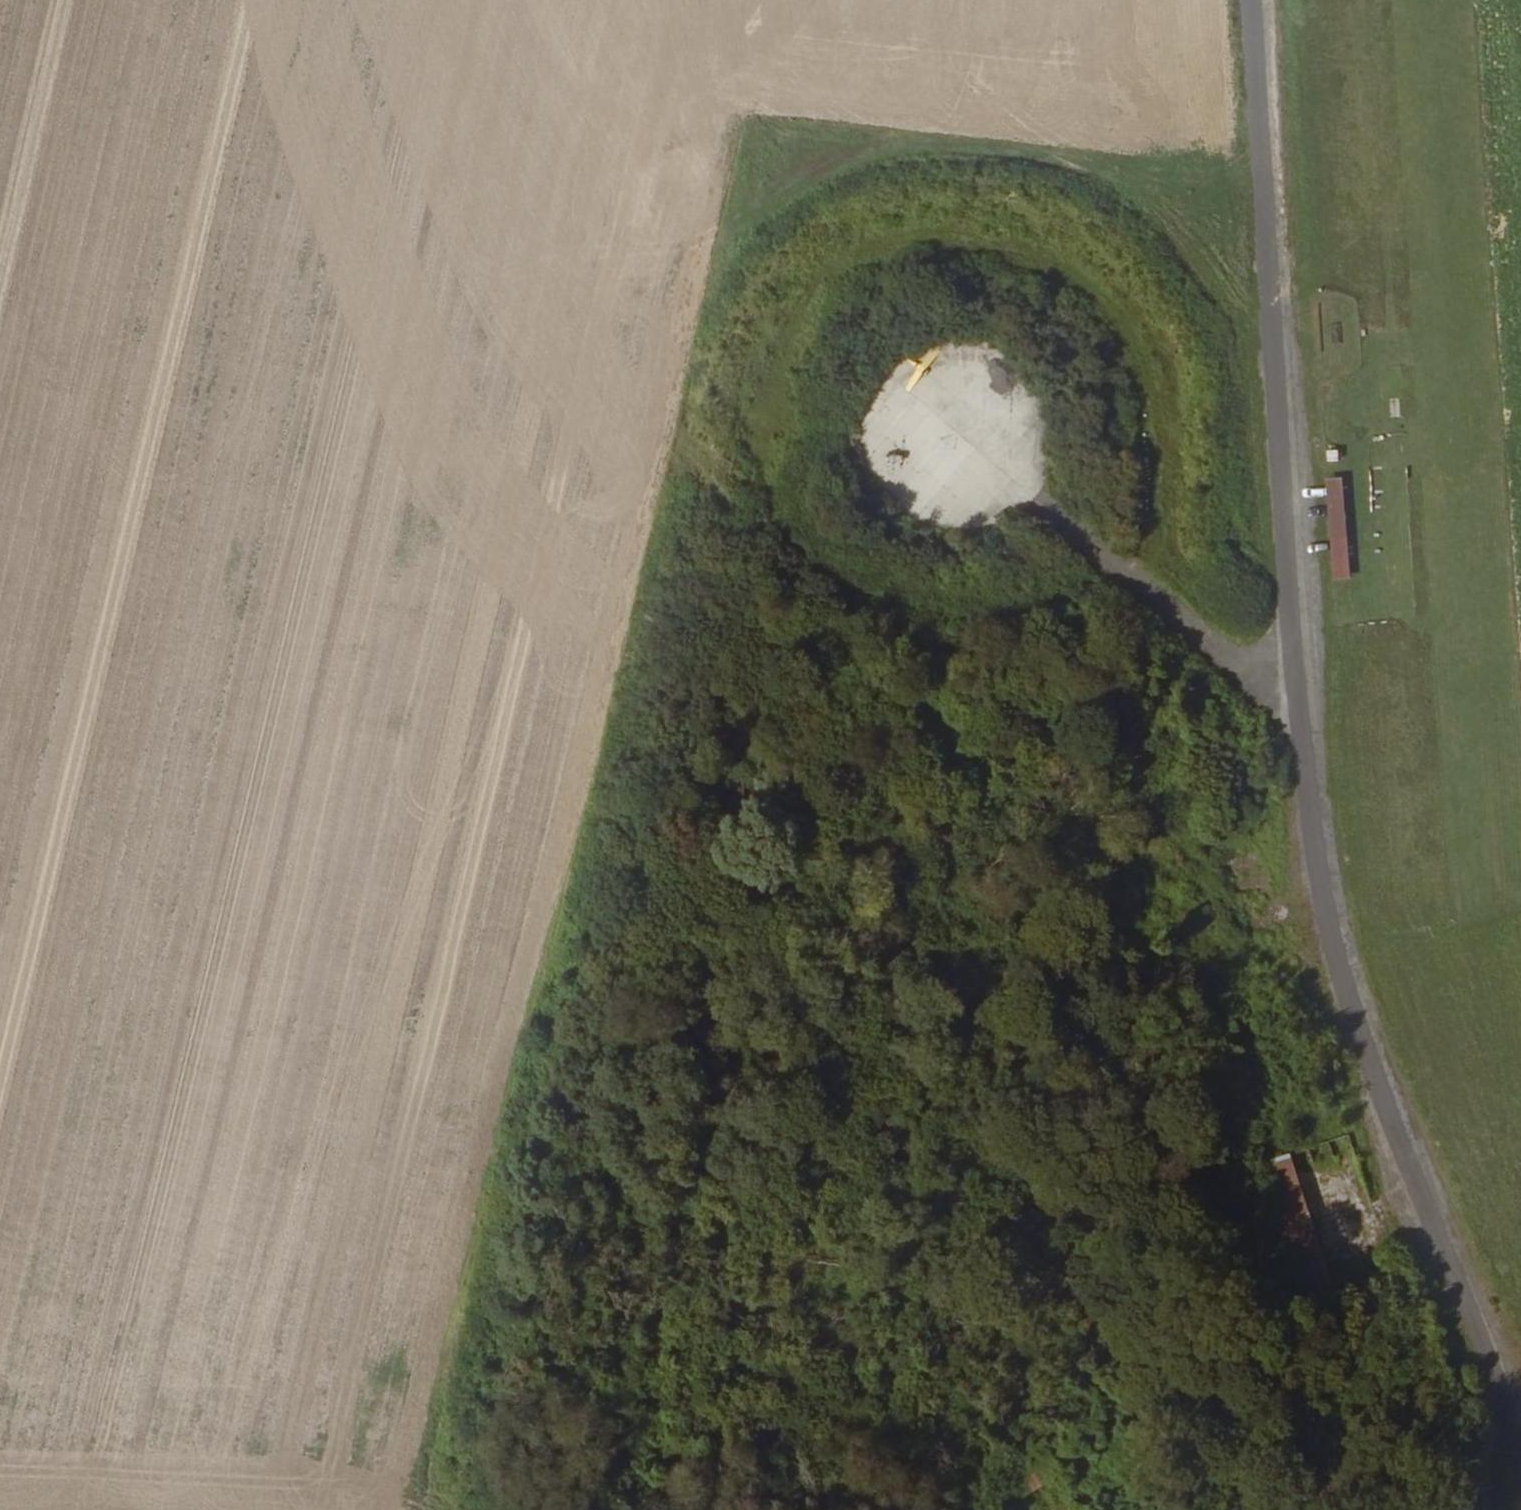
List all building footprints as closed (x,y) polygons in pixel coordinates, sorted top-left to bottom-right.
[(1336,1288),(1290,1153),(1258,1164),(1303,1299),(1336,1288)]
